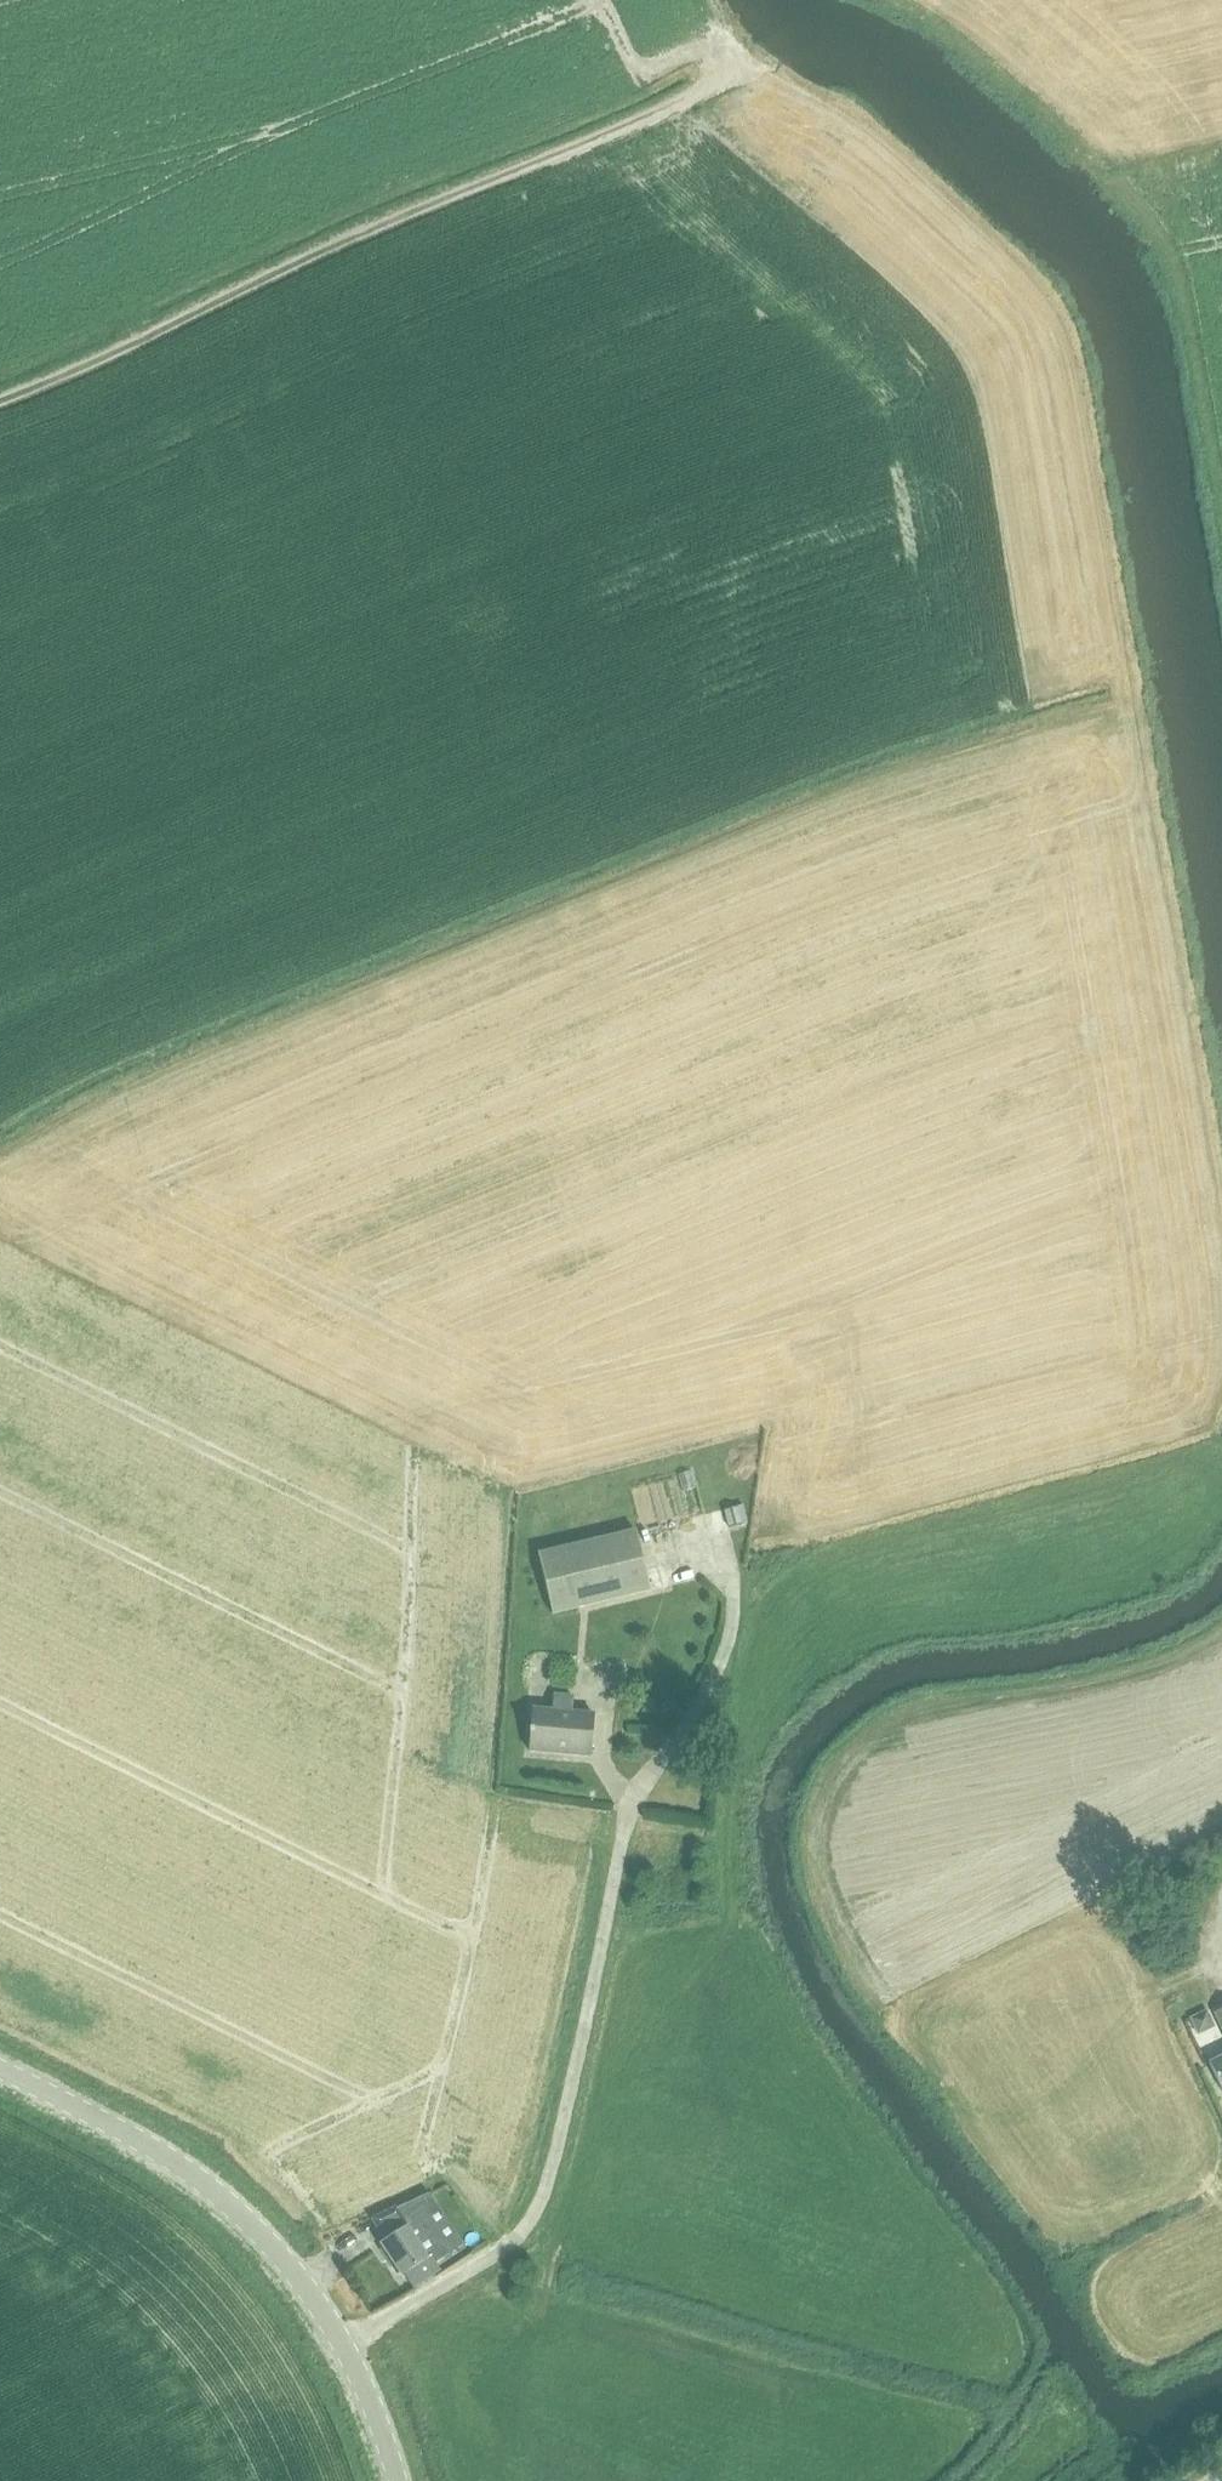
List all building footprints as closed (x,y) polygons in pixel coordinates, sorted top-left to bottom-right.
[(738,1509),(725,1512),(729,1528),(742,1525),(742,1526),(747,1525),(742,1506),(737,1507),(738,1509)] [(636,1531),(539,1554),(553,1614),(651,1590),(636,1531)] [(564,1677),(566,1662),(550,1659),(548,1674),(564,1677)] [(533,1735),(531,1750),(590,1756),(593,1715),(571,1713),(572,1697),(556,1696),(555,1711),(535,1710),(534,1715),(533,1735)] [(1206,2012),(1191,2019),(1199,2035),(1213,2028),(1206,2012)] [(1209,2062),(1221,2090),(1221,2056),(1209,2062)] [(423,2196),(374,2220),(388,2241),(383,2244),(393,2258),(390,2261),(396,2271),(400,2270),(402,2273),(406,2271),(416,2287),(441,2272),(435,2262),(450,2252),(427,2215),(433,2212),(423,2196)]
